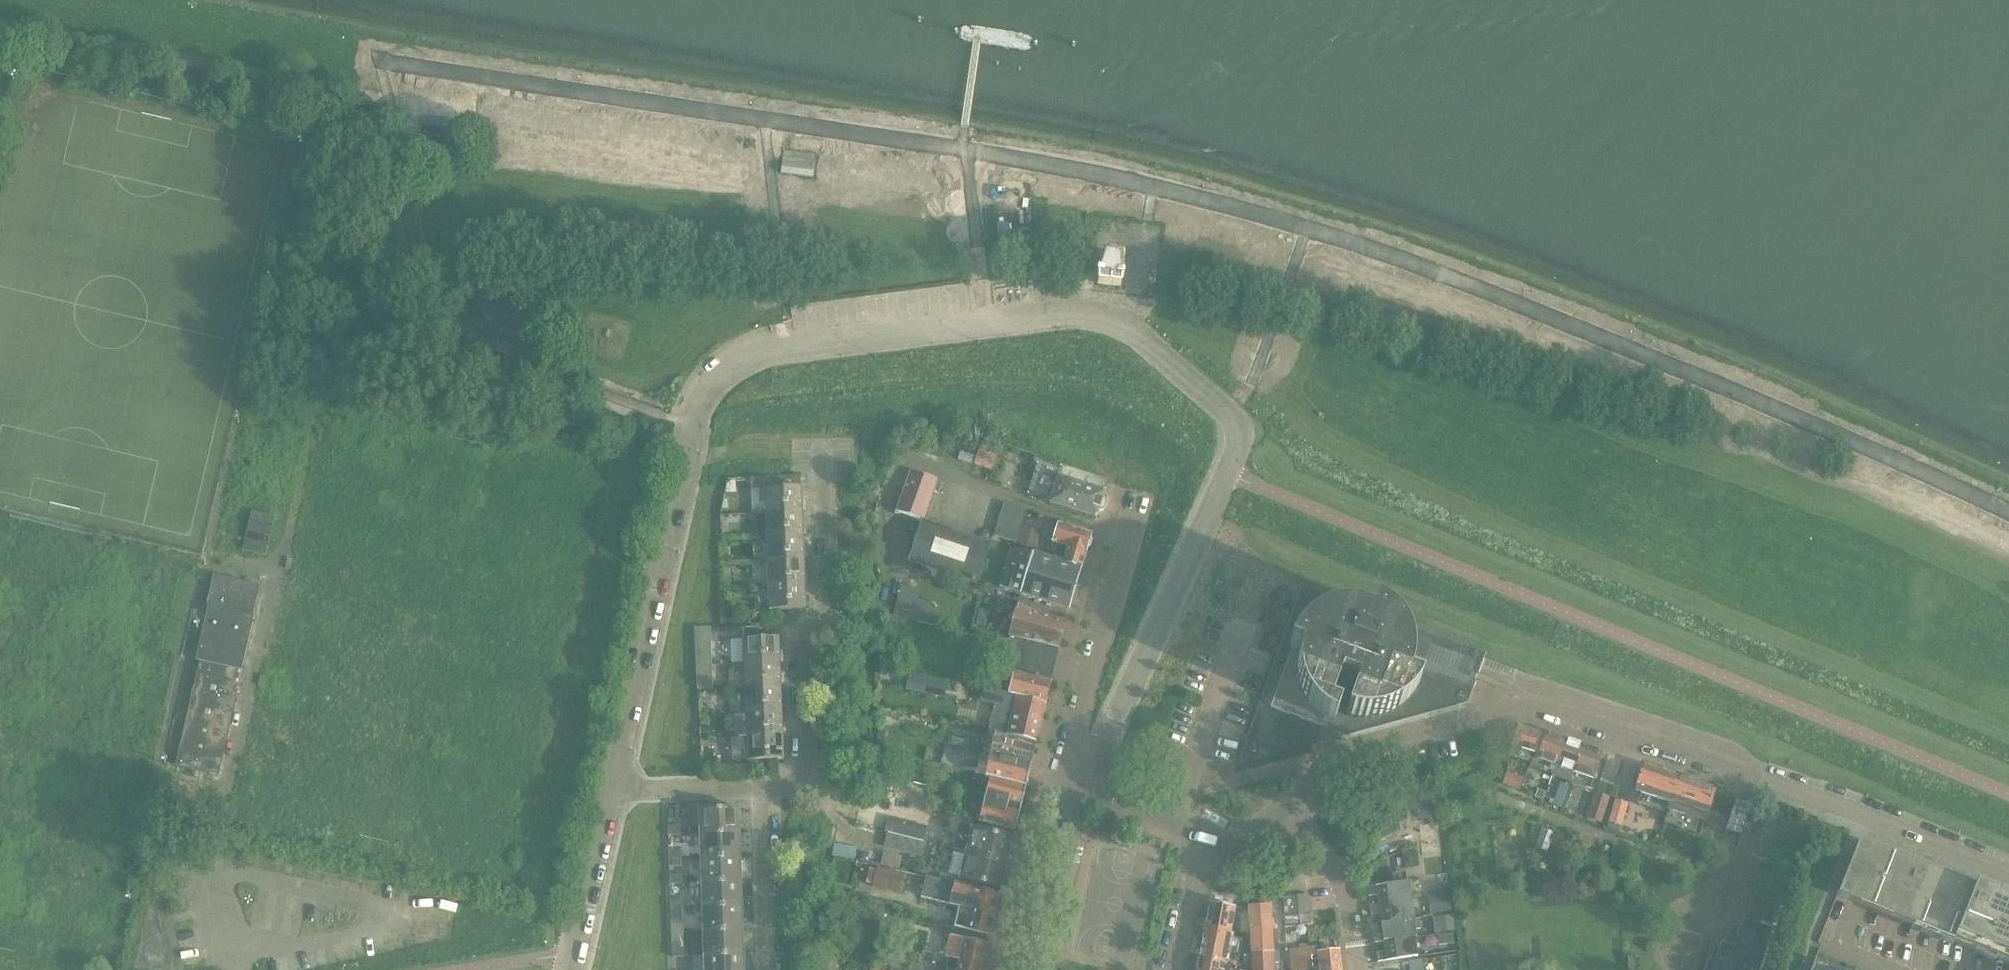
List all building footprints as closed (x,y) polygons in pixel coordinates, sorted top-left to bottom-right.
[(784,155),(784,173),(816,173),(816,155),(784,155)] [(1122,258),(1108,256),(1103,256),(1097,276),(1098,277),(1098,285),(1121,287),(1121,279),(1123,279),(1122,258)] [(1109,480),(1039,457),(1027,495),(1050,502),(1049,504),(1096,520),(1099,511),(1104,510),(1107,500),(1104,496),(1109,480)] [(912,471),(897,512),(922,521),(937,480),(912,471)] [(801,488),(787,488),(765,489),(766,515),(802,513),(801,488)] [(1005,505),(995,536),(1016,542),(1025,511),(1005,505)] [(275,517),(251,511),(242,550),(266,556),(275,517)] [(802,513),(766,515),(767,539),(803,537),(802,513)] [(922,522),(910,561),(976,583),(989,544),(922,522)] [(1058,549),(1054,560),(1080,568),(1086,549),(1090,547),(1091,541),(1089,537),(1090,535),(1051,523),(1047,539),(1054,541),(1052,547),(1058,549)] [(1035,548),(1040,531),(1022,525),(1016,542),(1035,548)] [(803,537),(767,539),(768,563),(803,561),(803,537)] [(1068,610),(1080,568),(1054,560),(1012,548),(1000,588),(1020,595),(1068,610)] [(803,561),(768,563),(769,587),(804,585),(803,561)] [(201,661),(176,766),(217,775),(235,698),(230,697),(237,669),(241,670),(253,618),(251,618),(259,586),(214,576),(207,608),(208,609),(197,660),(201,661)] [(804,585),(769,587),(769,611),(805,610),(804,585)] [(1467,703),(1478,675),(1486,653),(1393,619),(1390,616),(1383,612),(1375,608),(1373,612),(1303,587),(1238,764),(1239,764),(1467,703)] [(914,610),(911,623),(927,627),(928,623),(932,605),(916,601),(914,610)] [(1008,637),(1010,638),(1059,649),(1065,622),(1015,610),(1008,637)] [(759,628),(742,629),(743,640),(759,639),(759,628)] [(709,629),(696,629),(698,667),(711,666),(709,629)] [(743,640),(744,665),(779,664),(778,638),(759,639),(743,640)] [(1059,649),(1010,638),(1002,671),(1051,682),(1059,649)] [(779,664),(744,665),(745,689),(780,688),(779,664)] [(711,666),(698,667),(699,691),(712,691),(711,666)] [(1051,682),(1002,671),(1001,671),(996,691),(1016,696),(1046,703),(1051,682)] [(909,675),(906,690),(929,695),(932,679),(909,675)] [(780,688),(745,689),(746,713),(781,712),(780,688)] [(989,731),(1036,742),(1046,703),(1016,696),(1012,711),(995,707),(989,731)] [(781,712),(746,713),(747,738),(782,736),(781,712)] [(1529,761),(1538,732),(1526,728),(1518,726),(1511,747),(1509,755),(1529,761)] [(714,728),(700,728),(700,738),(714,738),(714,728)] [(878,729),(875,745),(883,747),(887,731),(878,729)] [(1555,766),(1564,739),(1545,733),(1545,735),(1538,732),(1529,761),(1538,756),(1537,759),(1536,759),(1536,760),(1534,759),(1532,762),(1531,761),(1528,770),(1529,771),(1523,787),(1536,792),(1546,763),(1545,763),(1545,762),(1555,766)] [(782,736),(747,738),(747,762),(783,760),(782,736)] [(994,738),(989,759),(1030,768),(1035,749),(994,738)] [(1564,739),(1555,766),(1573,773),(1583,746),(1564,739)] [(1602,753),(1583,746),(1573,773),(1593,780),(1602,753)] [(873,755),(870,766),(887,770),(890,758),(873,755)] [(1025,788),(1030,768),(989,759),(985,778),(989,779),(1025,788)] [(1679,779),(1642,767),(1634,792),(1671,804),(1679,779)] [(884,774),(871,772),(868,786),(882,789),(884,774)] [(1508,773),(1504,785),(1516,790),(1521,778),(1508,773)] [(895,775),(892,787),(919,793),(916,806),(927,809),(934,784),(895,775)] [(1025,788),(989,779),(984,800),(1020,809),(1025,788)] [(1707,815),(1709,806),(1714,791),(1679,779),(1671,804),(1665,823),(1699,834),(1703,822),(1704,822),(1707,815)] [(1398,791),(1399,812),(1433,809),(1433,805),(1441,805),(1439,788),(1398,791)] [(1546,791),(1537,788),(1534,797),(1543,801),(1546,791)] [(1602,824),(1605,814),(1611,797),(1598,793),(1589,819),(1602,824)] [(1564,799),(1552,795),(1548,804),(1561,809),(1564,799)] [(1020,809),(984,800),(979,822),(1015,831),(1020,809)] [(1628,803),(1616,800),(1609,824),(1621,827),(1628,803)] [(1750,806),(1737,801),(1728,830),(1741,834),(1750,806)] [(700,809),(701,835),(738,833),(737,808),(700,809)] [(1394,815),(1364,827),(1370,844),(1399,833),(1394,815)] [(886,833),(888,833),(923,842),(927,828),(889,819),(886,833)] [(203,833),(205,825),(197,823),(196,831),(203,833)] [(668,827),(668,835),(680,835),(680,826),(668,827)] [(1013,838),(972,828),(966,853),(1007,863),(1013,838)] [(234,832),(232,840),(240,842),(242,834),(234,832)] [(738,833),(701,835),(701,859),(739,858),(738,833)] [(923,842),(888,833),(885,847),(922,856),(925,842),(923,842)] [(2001,897),(1998,896),(1999,893),(1977,885),(1976,887),(1929,868),(1859,840),(1837,896),(2008,965),(2008,900),(2001,897)] [(1405,867),(1420,864),(1417,850),(1402,853),(1405,867)] [(668,851),(669,860),(681,860),(681,851),(668,851)] [(860,859),(859,860),(866,862),(866,861),(868,854),(861,852),(860,859)] [(883,853),(880,865),(899,869),(902,857),(883,853)] [(1001,888),(1007,863),(966,853),(965,855),(955,853),(950,874),(960,876),(960,878),(1001,888)] [(739,858),(701,859),(702,884),(740,882),(739,858)] [(898,892),(903,873),(875,867),(871,886),(898,892)] [(669,876),(669,884),(682,884),(681,875),(669,876)] [(994,916),(999,895),(931,877),(929,886),(952,892),(949,905),(959,907),(994,916)] [(740,882),(702,884),(703,908),(740,907),(740,882)] [(1380,914),(1381,924),(1413,920),(1407,882),(1368,887),(1369,897),(1377,895),(1378,905),(1370,906),(1371,915),(1380,914)] [(850,917),(861,903),(852,896),(841,910),(850,917)] [(1454,913),(1452,898),(1430,901),(1432,915),(1454,913)] [(670,900),(670,909),(683,908),(682,899),(670,900)] [(873,908),(888,912),(889,904),(875,900),(873,908)] [(1249,906),(1250,930),(1272,929),(1270,900),(1261,900),(1261,906),(1249,906)] [(1198,918),(1196,925),(1205,927),(1231,932),(1235,907),(1210,902),(1207,920),(1198,918)] [(740,907),(703,908),(704,932),(741,931),(740,907)] [(877,932),(882,912),(864,907),(858,927),(877,932)] [(994,916),(959,907),(954,927),(990,935),(994,916)] [(1453,915),(1445,916),(1447,932),(1455,931),(1455,929),(1453,915)] [(1284,928),(1299,926),(1298,916),(1283,918),(1284,928)] [(1413,920),(1381,924),(1382,933),(1374,934),(1375,943),(1383,942),(1415,938),(1413,920)] [(671,924),(671,933),(683,933),(683,924),(671,924)] [(1205,927),(1199,956),(1225,962),(1227,952),(1230,937),(1231,932),(1205,927)] [(1272,929),(1250,930),(1252,955),(1279,954),(1279,944),(1273,944),(1272,929)] [(741,931),(704,932),(705,957),(742,956),(741,931)] [(846,933),(837,931),(834,941),(844,943),(846,933)] [(1453,934),(1437,936),(1438,945),(1444,945),(1454,943),(1453,934)] [(941,956),(950,958),(982,967),(988,944),(950,935),(946,951),(942,950),(941,956)] [(1415,938),(1383,942),(1385,952),(1376,953),(1378,962),(1418,957),(1415,938)] [(1317,953),(1317,946),(1309,947),(1294,949),(1289,949),(1290,969),(1312,969),(1319,969),(1317,953)] [(672,948),(672,957),(684,957),(684,949),(672,948)] [(1339,951),(1317,953),(1319,969),(1342,969),(1339,951)] [(1252,955),(1253,969),(1275,969),(1274,963),(1280,963),(1279,954),(1252,955)] [(705,957),(705,969),(743,969),(742,956),(705,957)] [(1197,969),(1236,969),(1237,964),(1225,962),(1199,956),(1197,969)] [(934,960),(921,957),(920,962),(933,965),(934,960)] [(1634,957),(1624,957),(1624,969),(1634,969),(1634,957)] [(950,958),(947,969),(981,969),(982,967),(950,958)] [(1813,964),(1811,969),(1836,969),(1814,961),(1813,964)]
